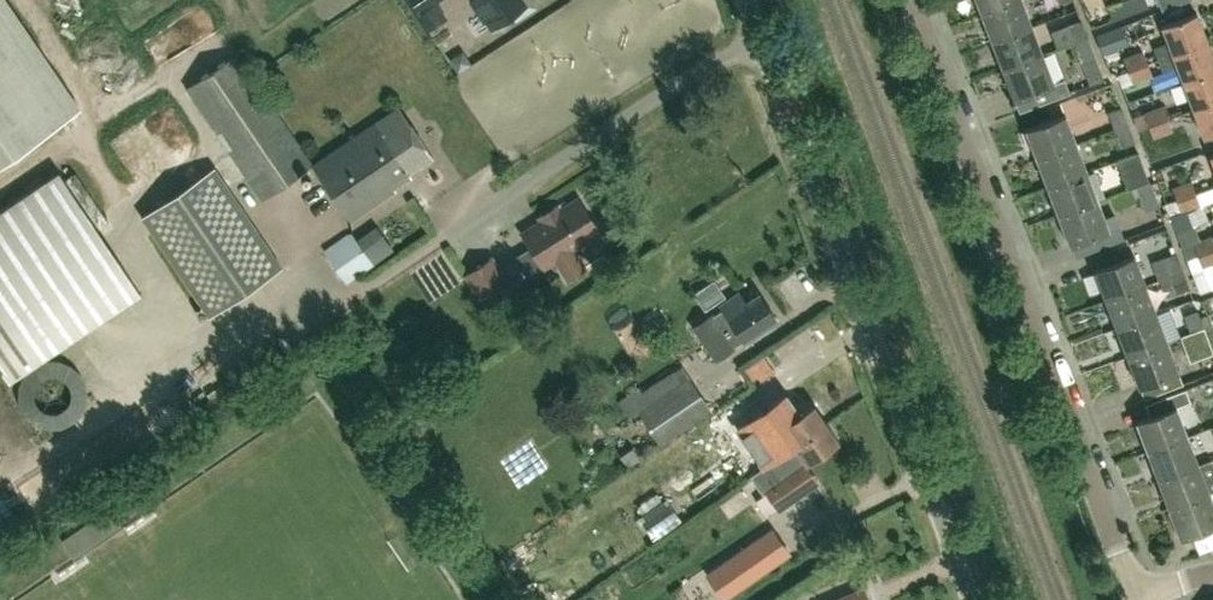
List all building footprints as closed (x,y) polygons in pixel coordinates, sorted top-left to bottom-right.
[(81,108),(8,0),(0,0),(0,163),(81,108)] [(419,10),(417,11),(428,28),(447,16),(436,0),(413,0),(419,10)] [(492,27),(509,16),(516,19),(536,6),(532,0),(474,0),(492,27)] [(1015,0),(977,0),(982,12),(1015,0)] [(1032,26),(1022,0),(1015,0),(982,12),(992,41),(1032,26)] [(1131,13),(1126,0),(1124,0),(1107,6),(1112,20),(1131,13)] [(1131,13),(1148,6),(1146,0),(1126,0),(1131,13)] [(1186,0),(1158,0),(1161,9),(1186,0)] [(1157,57),(1207,38),(1196,10),(1162,23),(1169,42),(1153,47),(1157,57)] [(1104,54),(1129,45),(1126,39),(1148,32),(1142,17),(1121,25),(1096,34),(1104,54)] [(1074,42),(1088,37),(1081,19),(1068,24),(1074,42)] [(1003,69),(1043,54),(1032,26),(992,41),(1003,69)] [(1088,37),(1074,42),(1089,84),(1103,80),(1095,55),(1088,37)] [(1183,79),(1212,68),(1212,54),(1207,38),(1157,57),(1162,70),(1178,65),(1183,79)] [(1128,70),(1147,63),(1142,50),(1123,57),(1128,70)] [(312,164),(237,53),(187,86),(262,198),(312,164)] [(1064,79),(1054,83),(1043,54),(1003,69),(1019,111),(1069,92),(1064,79)] [(1147,63),(1128,70),(1117,74),(1121,86),(1132,82),(1133,83),(1153,75),(1147,63)] [(1212,99),(1212,68),(1183,79),(1193,107),(1212,99)] [(1193,107),(1204,135),(1212,132),(1212,99),(1193,107)] [(1148,124),(1168,117),(1163,104),(1144,112),(1148,124)] [(1114,129),(1128,124),(1121,106),(1108,111),(1114,129)] [(406,118),(398,107),(312,164),(350,221),(395,191),(393,188),(410,176),(408,173),(432,156),(406,118)] [(1037,159),(1077,144),(1065,114),(1026,129),(1037,159)] [(1173,130),(1168,117),(1148,125),(1153,137),(1173,130)] [(1128,124),(1114,129),(1121,147),(1134,142),(1128,124)] [(1048,187),(1087,171),(1077,144),(1037,159),(1048,187)] [(1135,185),(1149,180),(1138,151),(1116,159),(1127,188),(1135,185)] [(211,316),(283,267),(216,166),(143,215),(211,316)] [(139,292),(58,170),(0,208),(0,367),(9,379),(139,292)] [(1058,215),(1098,200),(1087,171),(1048,187),(1058,215)] [(1149,180),(1135,185),(1142,204),(1156,198),(1149,180)] [(1177,200),(1196,193),(1196,192),(1192,181),(1191,180),(1172,187),(1176,200),(1177,200)] [(1196,193),(1177,200),(1181,213),(1200,206),(1196,193)] [(596,225),(582,203),(578,195),(559,207),(557,204),(540,215),(543,221),(523,234),(531,247),(516,257),(527,274),(554,257),(568,278),(585,267),(569,242),(596,225)] [(1098,200),(1058,215),(1070,245),(1109,230),(1098,200)] [(345,282),(394,249),(376,223),(355,238),(349,230),(322,248),(345,282)] [(1192,243),(1196,256),(1212,249),(1212,235),(1192,243)] [(1084,248),(1055,260),(1060,270),(1089,259),(1084,248)] [(1196,256),(1201,268),(1212,263),(1212,249),(1196,256)] [(1160,278),(1182,269),(1176,252),(1162,257),(1164,263),(1156,267),(1160,278)] [(1105,299),(1145,283),(1134,254),(1093,269),(1105,299)] [(487,307),(514,289),(492,256),(466,274),(487,307)] [(1189,288),(1182,269),(1160,278),(1166,295),(1175,292),(1176,293),(1189,288)] [(1116,328),(1156,313),(1145,283),(1105,299),(1116,328)] [(744,339),(775,319),(759,295),(745,304),(738,294),(721,305),(724,309),(712,317),(711,315),(695,326),(716,358),(732,347),(731,346),(743,338),(744,339)] [(1181,335),(1204,327),(1197,309),(1175,318),(1181,335)] [(1126,357),(1167,341),(1156,313),(1116,328),(1126,357)] [(1181,335),(1190,358),(1212,350),(1204,327),(1181,335)] [(1167,341),(1126,357),(1137,385),(1148,381),(1153,394),(1182,383),(1167,341)] [(660,443),(711,409),(681,364),(642,390),(651,403),(639,411),(660,443)] [(1135,420),(1147,450),(1187,435),(1176,406),(1190,401),(1185,388),(1144,404),(1148,415),(1135,420)] [(750,476),(826,423),(813,404),(781,426),(782,427),(755,445),(767,463),(749,475),(750,476)] [(826,423),(750,476),(762,494),(766,491),(778,508),(812,484),(800,467),(806,462),(807,463),(839,441),(826,423)] [(1158,479),(1198,463),(1187,435),(1147,450),(1158,479)] [(1208,492),(1208,491),(1212,489),(1212,476),(1204,480),(1198,463),(1158,479),(1169,507),(1208,492)] [(1169,507),(1180,536),(1212,523),(1212,504),(1208,492),(1169,507)] [(666,500),(663,502),(644,515),(641,517),(655,536),(680,519),(666,500)] [(73,556),(122,523),(110,506),(61,539),(73,556)] [(751,544),(705,576),(721,599),(767,568),(789,552),(773,529),(751,544)] [(864,588),(836,599),(869,599),(864,588)]
